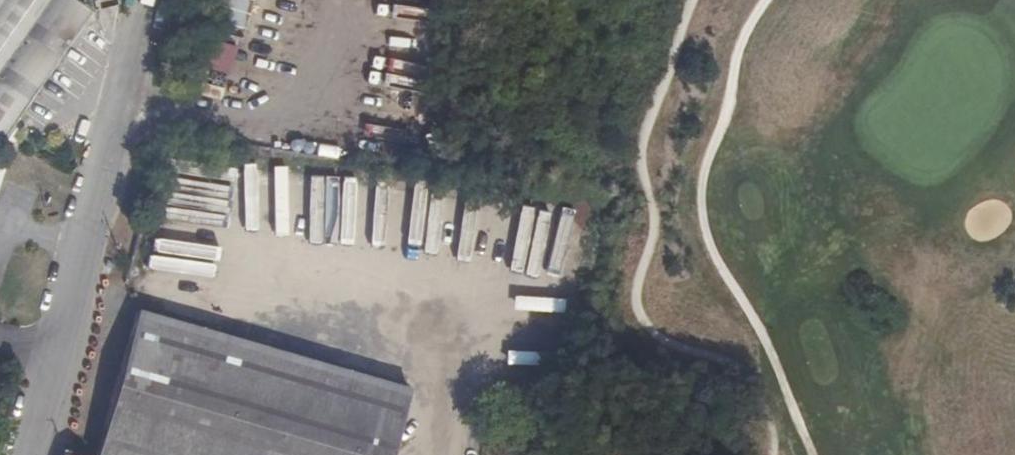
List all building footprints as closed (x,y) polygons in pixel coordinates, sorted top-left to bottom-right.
[(238,34),(248,0),(216,0),(209,25),(238,34)] [(406,403),(138,323),(112,406),(96,454),(391,454),(406,403)]
